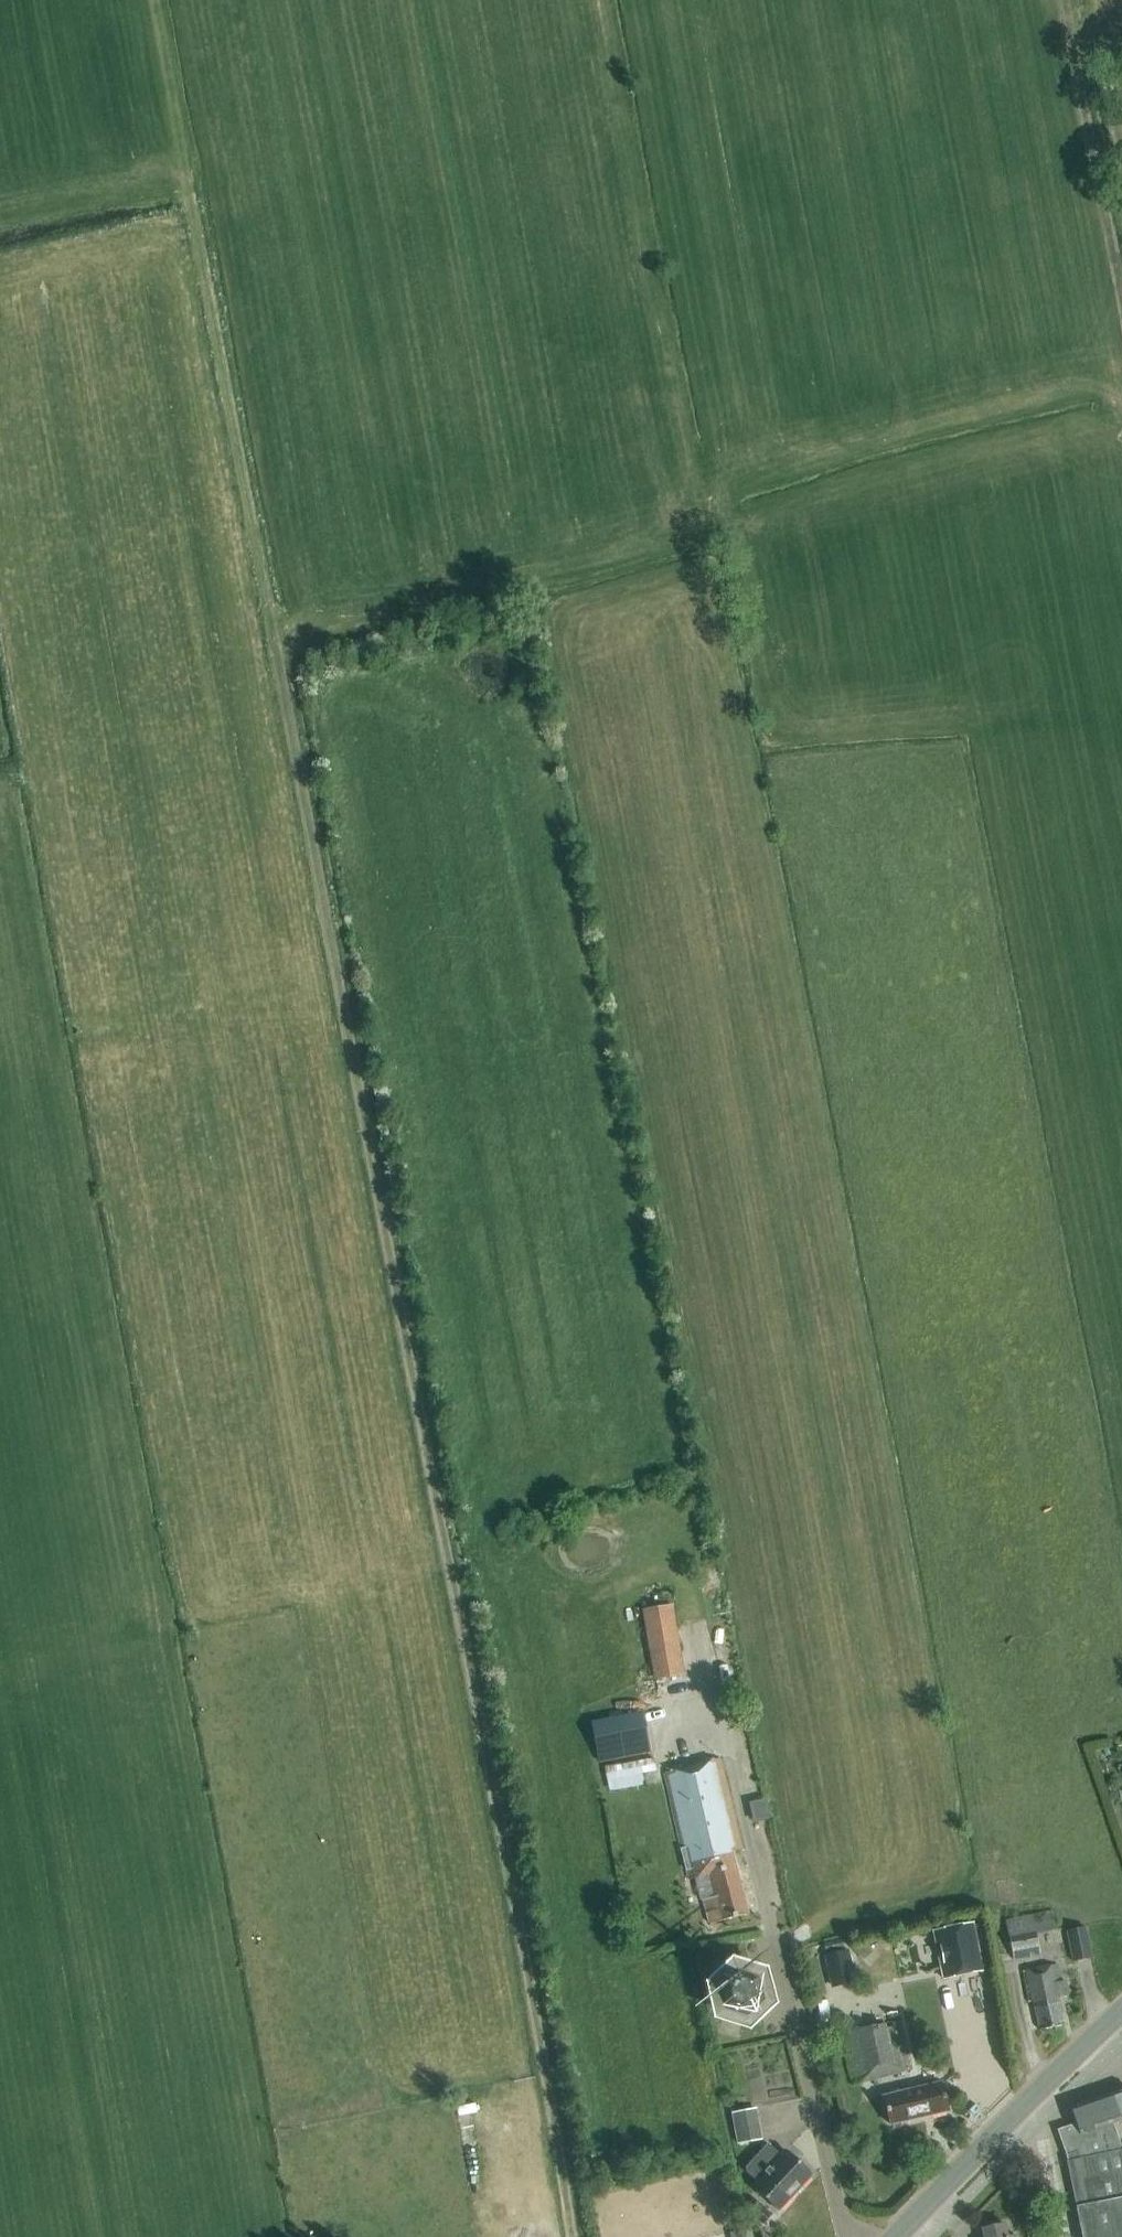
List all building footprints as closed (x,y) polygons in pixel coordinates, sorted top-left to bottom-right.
[(642,1610),(654,1680),(684,1675),(672,1604),(642,1610)] [(654,1720),(605,1729),(616,1789),(651,1783),(649,1771),(663,1769),(654,1720)] [(700,1900),(704,1900),(710,1924),(748,1914),(733,1852),(742,1850),(720,1760),(665,1774),(690,1878),(698,1876),(699,1877),(695,1878),(700,1900)] [(753,1823),(766,1820),(763,1803),(750,1806),(753,1823)] [(1049,1951),(1045,1932),(1063,1928),(1058,1907),(1011,1917),(1020,1957),(1049,1951)] [(933,1931),(942,1979),(983,1972),(973,1923),(933,1931)] [(1073,1927),(1077,1959),(1097,1957),(1094,1925),(1073,1927)] [(864,1941),(853,1951),(863,1961),(873,1951),(864,1941)] [(823,1955),(831,1988),(856,1982),(848,1949),(823,1955)] [(732,1957),(705,1983),(713,2019),(750,2031),(777,2005),(767,1969),(732,1957)] [(1058,1997),(1068,1995),(1065,1982),(1061,1983),(1057,1965),(1023,1972),(1029,2002),(1033,2002),(1040,2031),(1064,2025),(1058,1997)] [(839,2023),(852,2085),(913,2072),(899,2010),(839,2023)] [(889,2126),(947,2112),(940,2084),(882,2098),(889,2126)] [(1114,2124),(1121,2121),(1121,2090),(1070,2108),(1076,2123),(1057,2130),(1067,2160),(1066,2160),(1075,2205),(1121,2197),(1121,2148),(1114,2124)] [(736,2144),(762,2139),(757,2108),(731,2113),(736,2144)] [(779,2211),(811,2175),(785,2151),(781,2155),(768,2143),(746,2167),(747,2172),(756,2181),(752,2186),(779,2211)] [(1075,2205),(1081,2236),(1121,2236),(1121,2197),(1075,2205)] [(773,2214),(759,2201),(749,2213),(763,2225),(773,2214)] [(1015,2235),(1007,2236),(1004,2224),(982,2229),(983,2236),(1015,2236),(1015,2235)]
